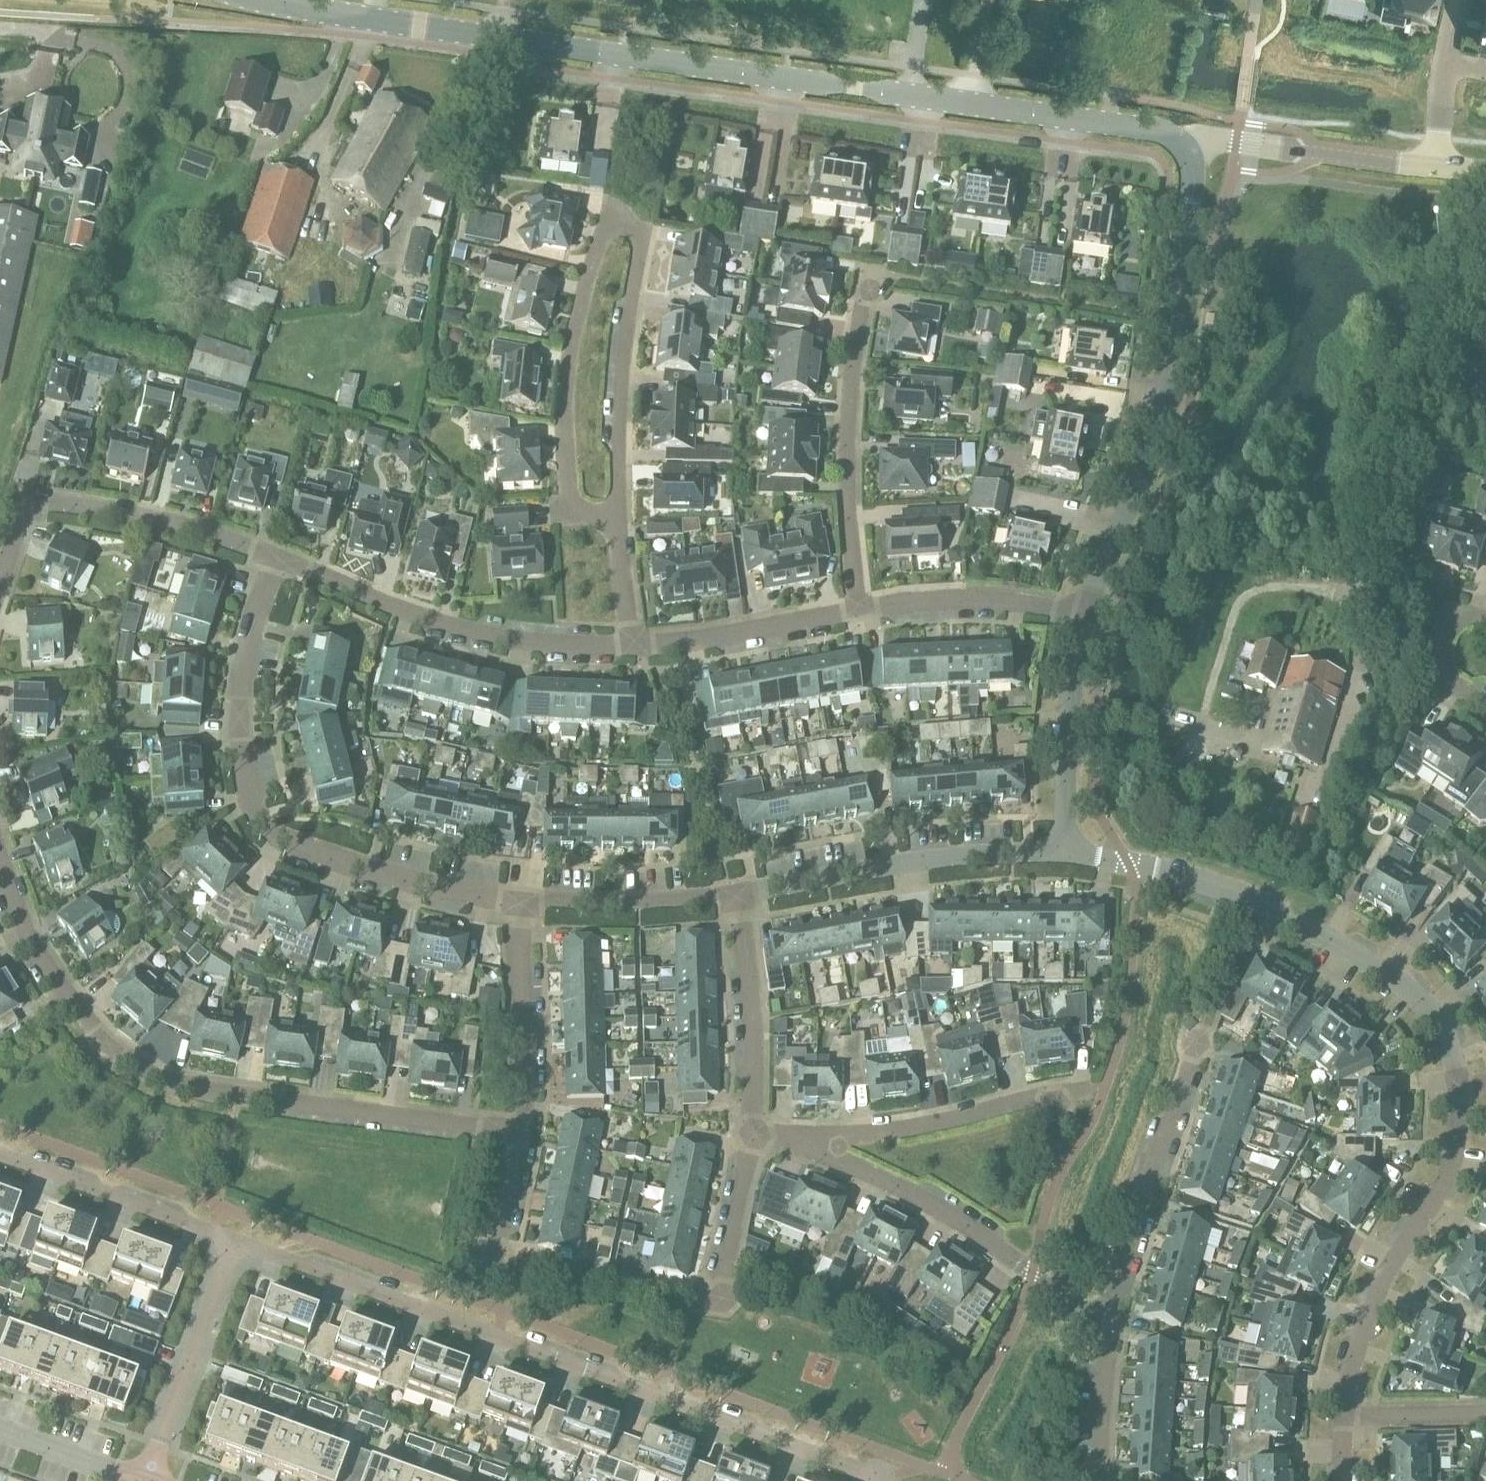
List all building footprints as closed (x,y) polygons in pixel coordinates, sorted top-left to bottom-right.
[(1393,4),(1408,8),(1407,15),(1434,20),(1438,0),(1394,0),(1393,4)] [(265,108),(259,106),(268,78),(237,68),(225,107),(255,117),(251,128),(258,131),(258,132),(276,139),(284,113),(266,107),(265,108)] [(372,90),(379,78),(363,69),(357,82),(372,90)] [(351,91),(340,118),(358,125),(369,98),(351,91)] [(401,161),(410,166),(432,126),(379,94),(356,137),(374,147),(374,146),(396,158),(398,153),(401,155),(402,153),(404,154),(401,161)] [(49,106),(29,102),(23,127),(16,125),(16,124),(0,120),(0,152),(10,155),(11,151),(18,152),(14,172),(34,177),(49,106)] [(49,106),(34,177),(53,181),(57,161),(64,162),(64,166),(82,170),(88,139),(70,135),(70,137),(62,135),(68,110),(49,106)] [(573,125),(573,122),(558,120),(558,123),(545,121),(540,162),(580,167),(586,127),(573,125)] [(219,123),(215,136),(223,138),(227,126),(219,123)] [(784,133),(781,145),(796,149),(799,137),(784,133)] [(383,214),(410,166),(401,161),(404,154),(402,153),(401,155),(398,153),(396,158),(374,146),(374,147),(356,137),(331,183),(383,214)] [(739,153),(739,150),(724,147),(723,150),(711,148),(704,188),(708,189),(706,200),(732,204),(733,193),(744,195),(751,155),(739,153)] [(603,191),(608,158),(593,156),(588,189),(603,191)] [(838,208),(844,168),(815,163),(809,204),(838,208)] [(289,257),(313,183),(265,167),(241,242),(289,257)] [(844,168),(838,208),(866,212),(872,172),(844,168)] [(100,174),(86,171),(79,206),(92,209),(100,174)] [(434,178),(426,196),(446,205),(454,186),(434,178)] [(981,225),(987,184),(958,180),(952,221),(981,225)] [(987,184),(981,225),(1009,229),(1015,188),(987,184)] [(566,250),(575,206),(549,201),(545,195),(540,194),(529,201),(528,206),(533,213),(529,229),(523,233),(522,238),(529,249),(534,250),(540,245),(566,250)] [(1104,209),(1105,205),(1090,203),(1089,206),(1077,204),(1071,245),(1111,251),(1117,210),(1104,209)] [(432,204),(428,218),(442,222),(446,208),(432,204)] [(755,241),(761,209),(744,206),(739,239),(743,239),(755,241)] [(761,209),(755,241),(772,244),(777,211),(761,209)] [(37,219),(0,211),(0,378),(37,219)] [(500,245),(504,222),(470,215),(466,239),(500,245)] [(417,217),(414,229),(431,233),(438,235),(441,224),(417,217)] [(75,223),(70,247),(87,251),(92,227),(75,223)] [(362,262),(380,252),(379,232),(363,223),(346,232),(345,252),(362,262)] [(414,229),(401,274),(418,279),(431,233),(414,229)] [(902,265),(907,232),(892,230),(887,263),(902,265)] [(672,268),(719,276),(724,251),(740,254),(743,239),(739,239),(702,232),(700,246),(678,242),(675,258),(674,257),(672,268)] [(907,232),(902,265),(916,267),(921,234),(907,232)] [(1432,244),(1420,240),(1414,254),(1427,258),(1432,244)] [(456,245),(453,260),(464,263),(467,248),(456,245)] [(782,287),(830,295),(832,283),(828,282),(830,270),(821,269),(823,253),(781,246),(779,261),(783,267),(785,268),(782,287)] [(1044,286),(1049,253),(1034,251),(1029,284),(1044,286)] [(1049,253),(1044,286),(1059,288),(1064,255),(1049,253)] [(967,256),(964,274),(973,276),(973,275),(976,257),(967,256)] [(522,284),(515,282),(518,267),(488,260),(483,280),(504,285),(503,289),(519,293),(511,326),(528,330),(527,333),(541,337),(541,333),(544,334),(547,320),(550,321),(554,305),(551,304),(554,291),(522,283),(522,284)] [(715,300),(719,276),(672,268),(670,278),(671,278),(669,293),(693,297),(690,312),(724,317),(729,318),(732,303),(715,300)] [(1002,270),(1001,277),(1013,279),(1014,272),(1002,270)] [(269,319),(270,317),(277,295),(226,278),(218,301),(269,319)] [(1117,278),(1115,294),(1136,297),(1139,282),(1117,278)] [(329,286),(313,288),(315,309),(331,307),(329,286)] [(828,306),(830,295),(782,287),(775,326),(801,330),(803,314),(822,317),(824,306),(828,306)] [(302,310),(307,302),(287,290),(282,298),(302,310)] [(724,317),(690,312),(673,309),(671,324),(662,323),(659,347),(699,351),(701,337),(716,339),(717,331),(723,331),(724,317)] [(745,309),(743,321),(756,323),(758,311),(745,309)] [(458,324),(460,318),(456,313),(451,312),(449,322),(458,324)] [(996,337),(1000,317),(981,313),(977,333),(996,337)] [(923,357),(929,323),(894,317),(889,351),(923,357)] [(775,369),(817,374),(821,349),(793,345),(795,333),(768,330),(765,353),(777,354),(775,369)] [(1110,364),(1112,349),(1109,348),(1111,336),(1070,330),(1064,370),(1105,376),(1107,364),(1110,364)] [(246,390),(256,356),(202,339),(191,372),(246,390)] [(534,407),(539,364),(524,362),(526,351),(494,344),(493,359),(502,360),(500,376),(505,376),(501,403),(534,407)] [(697,365),(699,351),(659,347),(656,370),(667,372),(666,386),(671,386),(714,390),(715,377),(712,377),(713,367),(697,365)] [(995,371),(1027,378),(1030,363),(998,357),(995,371)] [(88,358),(84,372),(114,380),(118,365),(88,358)] [(74,402),(82,374),(56,367),(48,396),(74,402)] [(814,398),(817,374),(775,369),(772,391),(760,390),(758,403),(789,407),(791,395),(814,398)] [(1025,392),(1027,378),(995,371),(992,386),(1025,392)] [(949,399),(950,377),(918,374),(917,386),(886,384),(883,418),(931,422),(933,397),(949,399)] [(352,414),(357,393),(356,393),(359,378),(344,375),(336,411),(352,414)] [(207,383),(203,398),(239,408),(244,393),(207,383)] [(174,410),(179,393),(148,385),(143,402),(174,410)] [(717,390),(714,390),(671,386),(671,399),(654,398),(654,411),(651,411),(651,424),(693,426),(694,405),(716,406),(717,390)] [(721,394),(721,404),(731,404),(731,394),(721,394)] [(748,409),(748,400),(738,399),(737,408),(748,409)] [(261,425),(265,411),(252,407),(248,421),(261,425)] [(769,453),(816,456),(817,446),(814,446),(815,430),(799,429),(800,413),(761,410),(760,428),(770,429),(769,453)] [(508,436),(507,423),(468,416),(469,439),(495,438),(497,486),(537,484),(536,469),(538,469),(537,450),(535,450),(535,434),(508,436)] [(1043,444),(1083,452),(1089,424),(1049,416),(1043,444)] [(228,434),(232,421),(220,417),(216,430),(228,434)] [(692,449),(693,426),(651,424),(650,437),(653,437),(652,450),(666,451),(666,463),(732,464),(733,452),(713,451),(713,449),(692,449)] [(80,469),(88,438),(48,428),(40,459),(80,469)] [(143,481),(152,446),(114,436),(105,471),(143,481)] [(1083,452),(1043,444),(1025,441),(1022,458),(1040,461),(1038,472),(1078,480),(1083,452)] [(882,491),(924,491),(924,460),(953,460),(953,445),(909,443),(910,456),(882,456),(882,491)] [(407,469),(422,457),(413,446),(398,458),(407,469)] [(1089,451),(1087,468),(1097,470),(1099,452),(1089,451)] [(180,453),(171,488),(206,497),(215,462),(180,453)] [(816,465),(816,456),(769,453),(768,478),(758,478),(757,495),(796,496),(797,481),(813,481),(813,465),(816,465)] [(280,485),(286,462),(263,456),(260,468),(239,462),(229,503),(261,512),(268,482),(280,485)] [(709,482),(709,468),(661,467),(661,480),(653,480),(653,511),(701,512),(701,482),(709,482)] [(343,507),(350,479),(327,473),(322,495),(298,489),(289,525),(324,533),(332,504),(343,507)] [(971,495),(1003,501),(1006,487),(973,481),(971,495)] [(1481,489),(1475,514),(1485,517),(1485,490),(1481,489)] [(1000,516),(1003,501),(971,495),(968,510),(1000,516)] [(401,538),(410,504),(383,497),(377,521),(358,516),(349,550),(366,555),(367,553),(383,557),(389,535),(401,538)] [(887,558),(939,554),(937,526),(959,525),(958,508),(904,512),(905,524),(885,525),(887,558)] [(521,541),(521,529),(526,529),(525,511),(493,513),(495,531),(505,530),(505,542),(491,543),(494,579),(542,576),(539,540),(521,541)] [(463,555),(472,522),(450,517),(445,536),(420,529),(408,576),(443,584),(451,552),(463,555)] [(1485,539),(1485,534),(1434,518),(1423,555),(1439,560),(1437,566),(1459,572),(1460,566),(1476,571),(1485,539)] [(783,540),(791,585),(817,580),(813,562),(827,559),(822,533),(820,533),(817,519),(799,522),(796,526),(798,537),(783,540)] [(1046,557),(1049,542),(1046,542),(1049,529),(1009,520),(1000,560),(1040,569),(1043,557),(1046,557)] [(647,537),(680,536),(680,522),(646,523),(647,537)] [(791,585),(783,540),(767,543),(765,532),(761,529),(743,533),(745,547),(743,548),(748,574),(762,571),(766,590),(791,585)] [(70,596),(89,549),(57,536),(38,583),(70,596)] [(686,558),(692,601),(692,599),(723,594),(723,598),(727,597),(728,605),(742,603),(739,584),(737,584),(730,537),(714,539),(716,554),(686,558)] [(154,547),(141,543),(137,557),(150,561),(154,547)] [(133,559),(136,548),(127,547),(125,557),(133,559)] [(179,600),(216,611),(226,576),(214,572),(216,564),(192,557),(179,600)] [(692,601),(686,558),(671,561),(670,557),(651,559),(654,578),(660,577),(664,605),(692,601)] [(205,646),(216,611),(179,600),(168,635),(205,646)] [(29,664),(64,661),(60,611),(25,613),(29,664)] [(306,665),(344,672),(351,637),(313,629),(306,665)] [(134,650),(136,639),(121,637),(119,648),(134,650)] [(1276,690),(1286,655),(1258,646),(1248,680),(1245,689),(1263,695),(1266,686),(1276,690)] [(985,649),(987,688),(1023,686),(1022,648),(985,649)] [(977,688),(987,688),(985,649),(965,650),(967,704),(974,704),(977,688)] [(961,704),(967,704),(965,650),(944,651),(946,689),(957,689),(961,704)] [(152,687),(202,690),(204,654),(166,651),(165,666),(153,665),(152,687)] [(936,690),(946,689),(944,651),(924,652),(926,705),(933,705),(936,690)] [(412,698),(422,661),(387,652),(377,689),(412,698)] [(919,705),(926,705),(924,652),(904,653),(905,691),(916,691),(919,705)] [(872,693),(905,691),(904,653),(867,655),(872,693)] [(838,699),(872,693),(867,655),(831,661),(838,699)] [(428,718),(442,666),(422,661),(412,698),(423,701),(422,716),(428,718)] [(841,713),(838,699),(831,661),(811,665),(818,703),(829,701),(834,714),(841,713)] [(1317,766),(1344,677),(1292,662),(1266,752),(1317,766)] [(342,682),(344,672),(306,665),(302,684),(356,696),(357,690),(342,682)] [(807,705),(818,703),(811,665),(791,669),(801,721),(807,720),(807,705)] [(452,708),(462,671),(442,666),(428,718),(435,720),(443,706),(452,708)] [(794,722),(801,721),(791,669),(771,672),(778,710),(788,708),(794,722)] [(468,728),(472,713),(481,676),(462,671),(452,708),(462,711),(462,726),(468,728)] [(767,712),(778,710),(771,672),(751,676),(759,721),(760,728),(767,727),(767,712)] [(509,723),(515,685),(481,676),(472,713),(509,723)] [(731,680),(738,718),(739,725),(759,721),(751,676),(731,680)] [(702,724),(738,718),(731,680),(695,687),(702,724)] [(355,701),(356,696),(302,684),(295,719),(334,718),(338,701),(355,701)] [(46,737),(48,686),(14,685),(12,736),(46,737)] [(548,725),(550,687),(515,685),(509,723),(548,725)] [(1238,703),(1242,690),(1225,685),(1221,697),(1238,703)] [(199,726),(202,690),(152,687),(150,716),(158,716),(158,708),(162,709),(161,724),(199,726)] [(568,741),(570,688),(550,687),(548,725),(559,725),(561,741),(568,741)] [(589,727),(591,688),(570,688),(568,741),(574,741),(579,726),(589,727)] [(609,742),(609,728),(611,689),(591,688),(589,727),(600,727),(602,742),(609,742)] [(647,691),(611,689),(609,728),(646,729),(646,720),(651,720),(651,711),(646,711),(647,691)] [(116,714),(124,707),(118,700),(110,707),(116,714)] [(926,712),(913,714),(914,723),(927,722),(926,712)] [(304,754),(357,740),(356,735),(338,735),(334,718),(295,719),(304,754)] [(968,725),(969,739),(978,738),(977,724),(968,725)] [(961,739),(969,739),(968,725),(960,725),(961,739)] [(416,726),(413,739),(422,741),(426,729),(416,726)] [(1438,778),(1463,740),(1452,733),(1452,734),(1439,726),(1430,739),(1419,731),(1395,768),(1415,781),(1423,768),(1438,778)] [(928,728),(929,742),(938,741),(936,727),(928,728)] [(920,743),(929,742),(928,728),(919,729),(920,743)] [(425,733),(424,742),(436,744),(437,735),(425,733)] [(162,780),(200,777),(198,740),(159,743),(162,780)] [(309,774),(346,764),(343,754),(358,746),(357,740),(304,754),(309,774)] [(711,758),(725,756),(722,740),(708,743),(711,758)] [(763,740),(752,742),(753,751),(765,749),(763,740)] [(1465,810),(1484,785),(1485,784),(1470,774),(1483,754),(1470,746),(1471,745),(1463,740),(1438,778),(1450,786),(1444,796),(1465,810)] [(815,746),(817,759),(826,758),(823,744),(815,746)] [(656,758),(656,764),(673,764),(669,746),(664,746),(656,758)] [(809,761),(817,759),(815,746),(807,747),(809,761)] [(992,766),(995,802),(1018,800),(1016,781),(1028,780),(1025,748),(1013,749),(1014,764),(992,766)] [(36,817),(68,804),(60,783),(76,777),(65,750),(17,770),(36,817)] [(442,765),(445,752),(437,750),(434,764),(442,765)] [(775,753),(777,767),(786,765),(783,751),(775,753)] [(445,752),(442,765),(451,767),(453,753),(445,752)] [(769,768),(777,767),(775,753),(767,755),(769,768)] [(483,771),(485,758),(477,756),(474,770),(483,771)] [(485,758),(483,771),(491,773),(494,759),(485,758)] [(719,765),(722,776),(741,771),(738,760),(719,765)] [(914,809),(911,773),(889,775),(888,760),(875,762),(879,793),(890,792),(892,811),(914,809)] [(868,795),(879,793),(875,762),(861,764),(864,778),(843,782),(849,817),(871,813),(868,795)] [(528,786),(530,766),(506,763),(504,783),(528,786)] [(346,764),(309,774),(318,809),(355,799),(346,764)] [(975,803),(995,802),(992,766),(972,768),(975,803)] [(409,825),(416,790),(395,786),(398,770),(386,768),(380,799),(391,801),(387,820),(409,825)] [(955,805),(975,803),(972,768),(952,770),(955,805)] [(587,784),(587,770),(578,770),(578,784),(587,784)] [(587,770),(587,784),(595,784),(596,770),(587,770)] [(627,784),(627,770),(619,770),(619,784),(627,784)] [(627,770),(627,784),(636,784),(636,770),(627,770)] [(935,807),(955,805),(952,770),(931,771),(935,807)] [(914,809),(935,807),(931,771),(911,773),(914,809)] [(200,777),(162,780),(150,781),(151,802),(164,801),(165,816),(203,813),(200,777)] [(829,821),(849,817),(843,782),(822,786),(829,821)] [(1484,785),(1465,810),(1483,826),(1485,823),(1485,786),(1484,785)] [(529,829),(534,787),(531,786),(526,789),(525,795),(521,795),(518,810),(496,806),(489,841),(511,845),(515,826),(529,829)] [(769,832),(763,798),(741,802),(738,786),(726,789),(732,820),(744,818),(747,837),(769,832)] [(809,825),(829,821),(822,786),(803,790),(809,825)] [(566,849),(566,813),(544,813),(544,797),(544,788),(539,788),(534,787),(529,829),(544,829),(544,849),(566,849)] [(429,829),(436,794),(416,790),(409,825),(429,829)] [(789,829),(809,825),(803,790),(782,794),(789,829)] [(449,833),(456,798),(436,794),(429,829),(449,833)] [(769,832),(789,829),(782,794),(763,798),(769,832)] [(469,837),(476,802),(456,798),(449,833),(469,837)] [(648,814),(647,849),(670,849),(670,831),(682,831),(682,799),(670,799),(670,814),(648,814)] [(489,841),(496,806),(476,802),(469,837),(489,841)] [(586,849),(587,803),(566,803),(566,813),(566,849),(586,849)] [(607,849),(607,813),(607,803),(587,803),(586,849),(607,849)] [(647,849),(648,814),(648,803),(627,803),(627,814),(627,849),(647,849)] [(115,804),(103,807),(107,820),(119,817),(115,804)] [(1308,859),(1320,819),(1295,811),(1283,851),(1308,859)] [(627,849),(627,814),(607,813),(607,849),(627,849)] [(1444,837),(1451,828),(1441,820),(1434,829),(1444,837)] [(50,889),(82,876),(65,829),(32,841),(50,889)] [(196,886),(202,881),(229,852),(212,835),(194,855),(185,846),(162,870),(171,879),(179,870),(196,886)] [(1384,911),(1404,876),(1384,864),(1396,844),(1385,837),(1366,869),(1377,875),(1363,899),(1384,911)] [(223,928),(241,900),(228,888),(247,868),(229,852),(202,881),(219,897),(205,911),(223,928)] [(1473,861),(1466,869),(1473,877),(1481,869),(1473,861)] [(1458,866),(1452,874),(1458,878),(1464,870),(1458,866)] [(159,891),(168,882),(154,868),(145,878),(159,891)] [(1404,876),(1384,911),(1404,923),(1418,900),(1431,907),(1451,881),(1429,868),(1419,878),(1416,883),(1404,876)] [(276,927),(290,890),(267,881),(258,906),(241,900),(223,928),(253,939),(261,928),(263,922),(276,927)] [(1446,957),(1474,928),(1483,917),(1472,907),(1475,902),(1461,889),(1439,913),(1448,921),(1429,940),(1446,957)] [(290,890),(276,927),(289,932),(281,952),(285,960),(305,967),(317,929),(302,923),(312,898),(290,890)] [(86,959),(114,939),(84,898),(56,918),(86,959)] [(355,953),(366,914),(342,908),(335,934),(323,931),(315,962),(327,966),(332,947),(355,953)] [(951,943),(951,908),(929,908),(929,926),(914,926),(917,958),(929,959),(929,943),(951,943)] [(971,943),(971,908),(951,908),(951,943),(971,943)] [(991,943),(991,908),(971,908),(971,943),(991,943)] [(1012,943),(1012,908),(991,908),(991,943),(1012,943)] [(1032,943),(1032,908),(1012,908),(1012,943),(1032,943)] [(1053,944),(1053,908),(1032,908),(1032,943),(1053,944)] [(1073,944),(1073,908),(1053,908),(1053,944),(1073,944)] [(1073,908),(1073,944),(1095,944),(1095,959),(1107,959),(1107,913),(1096,913),(1096,908),(1073,908)] [(917,958),(914,926),(900,929),(897,910),(875,914),(881,949),(903,945),(906,961),(917,958)] [(388,982),(396,950),(381,947),(389,921),(366,914),(355,953),(378,959),(372,978),(388,982)] [(883,962),(881,949),(875,914),(855,918),(861,953),(873,951),(876,963),(883,962)] [(841,957),(861,953),(855,918),(834,922),(841,957)] [(821,961),(841,957),(834,922),(814,926),(821,961)] [(801,964),(821,961),(814,926),(794,929),(801,964)] [(431,971),(439,932),(415,927),(410,953),(396,950),(388,982),(387,986),(403,990),(408,966),(431,971)] [(1474,928),(1446,957),(1463,973),(1482,954),(1485,958),(1485,940),(1474,928)] [(779,968),(801,964),(794,929),(772,934),(775,948),(762,950),(767,988),(768,992),(783,989),(779,968)] [(439,932),(431,971),(454,975),(450,995),(467,998),(473,966),(457,963),(462,936),(439,932)] [(676,968),(713,967),(712,938),(675,939),(676,968)] [(563,971),(600,970),(599,941),(562,942),(563,971)] [(129,1016),(157,985),(140,970),(154,953),(145,945),(123,969),(132,977),(112,1001),(129,1016)] [(209,958),(201,975),(229,981),(231,971),(209,958)] [(250,959),(245,972),(257,976),(261,963),(250,959)] [(641,969),(654,968),(654,960),(640,961),(641,969)] [(620,961),(620,969),(635,969),(635,961),(620,961)] [(1264,1008),(1283,973),(1262,962),(1249,985),(1235,978),(1221,1017),(1233,1023),(1246,998),(1264,1008)] [(676,994),(714,993),(714,967),(713,967),(676,968),(675,968),(676,994)] [(1011,981),(1011,967),(1003,967),(1003,981),(1011,981)] [(1011,967),(1011,981),(1020,981),(1021,967),(1011,967)] [(1053,982),(1053,967),(1044,967),(1044,981),(1053,982)] [(1053,967),(1053,982),(1062,982),(1062,967),(1053,967)] [(11,986),(0,968),(0,993),(11,986)] [(654,968),(641,969),(641,978),(654,978),(654,968)] [(635,969),(620,969),(621,979),(625,979),(634,978),(636,978),(635,969)] [(563,997),(601,996),(601,970),(600,970),(563,971),(562,971),(563,997)] [(971,987),(971,970),(971,972),(963,973),(963,989),(971,987)] [(971,970),(971,987),(980,984),(980,970),(971,970)] [(1097,971),(1098,980),(1107,980),(1107,971),(1097,971)] [(1286,1043),(1304,1015),(1291,1008),(1304,984),(1283,973),(1264,1008),(1260,1015),(1281,1027),(1275,1037),(1286,1043)] [(333,978),(330,989),(343,992),(345,982),(333,978)] [(634,978),(625,979),(626,989),(635,988),(634,978)] [(182,1016),(196,986),(185,981),(175,1000),(157,985),(129,1016),(148,1032),(168,1010),(182,1016)] [(867,984),(870,998),(878,996),(875,982),(867,984)] [(642,995),(655,994),(655,983),(641,984),(642,995)] [(861,999),(870,998),(867,984),(858,986),(861,999)] [(0,993),(0,1021),(23,1007),(11,986),(0,993)] [(214,1057),(222,1015),(199,1010),(208,992),(196,986),(182,1016),(195,1022),(189,1052),(214,1057)] [(1477,993),(1485,1011),(1485,988),(1477,993)] [(827,991),(829,1005),(838,1004),(835,990),(827,991)] [(328,1043),(332,1011),(334,992),(324,991),(322,1009),(319,1009),(316,1031),(293,1028),(288,1069),(311,1072),(315,1042),(328,1043)] [(821,1007),(829,1005),(827,991),(818,993),(821,1007)] [(659,993),(660,1008),(675,1007),(674,992),(659,993)] [(920,997),(920,992),(913,993),(915,1005),(931,1002),(930,996),(920,997)] [(677,1019),(715,1018),(714,993),(676,994),(677,1019)] [(564,1022),(602,1021),(601,996),(563,997),(564,1022)] [(1043,1024),(1049,1065),(1072,1062),(1068,1031),(1080,1030),(1076,997),(1063,999),(1066,1021),(1043,1024)] [(255,1033),(259,1001),(247,999),(244,1020),(222,1015),(214,1057),(236,1062),(243,1032),(255,1033)] [(288,1069),(293,1028),(270,1025),(273,1003),(259,1001),(255,1033),(268,1035),(264,1066),(288,1069)] [(401,1017),(418,1018),(419,1002),(402,1001),(401,1017)] [(1326,1050),(1351,1019),(1332,1004),(1316,1025),(1304,1015),(1286,1043),(1295,1050),(1308,1035),(1326,1050)] [(1049,1065),(1043,1024),(1019,1027),(1016,1005),(996,1010),(1003,1042),(1020,1038),(1025,1068),(1049,1065)] [(985,1046),(1003,1042),(996,1010),(976,1015),(982,1036),(959,1043),(971,1083),(994,1076),(985,1046)] [(360,1078),(365,1037),(342,1034),(345,1012),(332,1011),(328,1043),(340,1045),(336,1075),(360,1078)] [(643,1020),(656,1020),(656,1011),(643,1011),(643,1020)] [(624,1021),(638,1020),(638,1012),(624,1012),(624,1021)] [(657,1032),(673,1034),(675,1019),(659,1017),(657,1032)] [(677,1044),(716,1043),(715,1018),(677,1019),(677,1044)] [(400,1053),(404,1020),(391,1019),(389,1040),(365,1037),(360,1078),(383,1082),(387,1051),(400,1053)] [(1337,1084),(1367,1070),(1363,1063),(1353,1055),(1370,1034),(1351,1019),(1326,1050),(1337,1058),(1333,1063),(1327,1076),(1337,1084)] [(432,1088),(437,1047),(427,1046),(429,1033),(416,1031),(417,1022),(404,1020),(400,1053),(412,1054),(408,1085),(432,1088)] [(638,1020),(624,1021),(624,1030),(638,1029),(638,1020)] [(656,1020),(643,1020),(643,1030),(657,1029),(656,1020)] [(564,1047),(603,1046),(602,1021),(564,1022),(564,1047)] [(971,1083),(959,1043),(948,1046),(945,1038),(938,1026),(919,1030),(926,1062),(939,1060),(947,1089),(971,1083)] [(437,1047),(432,1088),(456,1091),(460,1061),(474,1063),(478,1030),(464,1028),(461,1050),(437,1047)] [(913,1065),(926,1062),(919,1030),(907,1033),(912,1054),(888,1057),(894,1099),(917,1095),(913,1065)] [(894,1099),(888,1057),(865,1060),(863,1035),(850,1035),(851,1039),(853,1072),(866,1071),(870,1102),(894,1099)] [(816,1103),(816,1061),(793,1061),(793,1039),(780,1039),(780,1072),(792,1072),(792,1103),(816,1103)] [(840,1072),(853,1072),(851,1039),(832,1040),(828,1053),(828,1061),(816,1061),(816,1103),(840,1103),(840,1072)] [(678,1070),(716,1068),(716,1043),(677,1044),(678,1070)] [(565,1072),(604,1071),(603,1046),(564,1047),(565,1072)] [(642,1070),(642,1061),(628,1061),(628,1070),(642,1070)] [(642,1070),(654,1070),(654,1061),(642,1061),(642,1070)] [(1217,1082),(1252,1094),(1258,1077),(1222,1065),(1217,1082)] [(716,1068),(678,1070),(679,1095),(684,1095),(685,1106),(709,1105),(708,1095),(717,1094),(716,1068)] [(1265,1069),(1262,1079),(1277,1083),(1280,1073),(1265,1069)] [(628,1079),(642,1079),(642,1070),(628,1070),(628,1079)] [(642,1070),(642,1079),(654,1079),(654,1070),(642,1070)] [(1356,1115),(1397,1115),(1397,1091),(1370,1091),(1370,1078),(1367,1070),(1337,1084),(1337,1091),(1357,1091),(1356,1115)] [(604,1071),(565,1072),(566,1099),(604,1097),(604,1071)] [(1247,1110),(1252,1094),(1217,1082),(1211,1098),(1247,1110)] [(1303,1111),(1312,1110),(1310,1097),(1301,1098),(1303,1111)] [(646,1114),(656,1114),(655,1098),(646,1098),(646,1114)] [(1242,1125),(1247,1110),(1211,1098),(1206,1113),(1242,1125)] [(1312,1110),(1303,1111),(1305,1123),(1314,1122),(1312,1110)] [(1237,1142),(1242,1125),(1206,1113),(1201,1130),(1237,1142)] [(1396,1139),(1397,1115),(1356,1115),(1356,1138),(1336,1138),(1336,1147),(1369,1157),(1369,1139),(1396,1139)] [(559,1143),(597,1151),(602,1126),(564,1118),(559,1143)] [(1232,1157),(1237,1142),(1201,1130),(1196,1146),(1232,1157)] [(1291,1142),(1299,1146),(1305,1136),(1298,1131),(1291,1142)] [(671,1167),(709,1175),(714,1150),(676,1142),(671,1167)] [(1293,1157),(1299,1146),(1291,1142),(1285,1153),(1293,1157)] [(592,1175),(597,1151),(559,1143),(554,1167),(592,1175)] [(635,1159),(638,1147),(629,1146),(627,1158),(635,1159)] [(1226,1173),(1232,1157),(1196,1146),(1191,1161),(1226,1173)] [(638,1147),(635,1159),(644,1161),(646,1149),(638,1147)] [(1359,1173),(1369,1157),(1336,1147),(1331,1155),(1348,1166),(1334,1185),(1368,1208),(1381,1188),(1359,1173)] [(1253,1172),(1270,1179),(1276,1162),(1240,1148),(1233,1165),(1253,1173),(1253,1172)] [(1275,1171),(1282,1176),(1288,1165),(1281,1160),(1275,1171)] [(1221,1189),(1226,1173),(1191,1161),(1185,1177),(1221,1189)] [(586,1200),(592,1175),(554,1167),(549,1192),(586,1200)] [(703,1200),(709,1175),(671,1167),(666,1192),(703,1200)] [(1276,1186),(1282,1176),(1275,1171),(1268,1182),(1276,1186)] [(614,1180),(626,1183),(628,1174),(615,1172),(614,1180)] [(632,1184),(644,1187),(646,1179),(633,1176),(632,1184)] [(1215,1206),(1221,1189),(1185,1177),(1180,1194),(1215,1206)] [(809,1227),(824,1188),(801,1179),(790,1208),(775,1202),(765,1226),(781,1232),(787,1219),(809,1227)] [(625,1192),(626,1183),(614,1180),(612,1189),(625,1192)] [(1286,1202),(1294,1184),(1288,1181),(1280,1200),(1286,1202)] [(643,1195),(644,1187),(632,1184),(630,1193),(643,1195)] [(1354,1228),(1368,1208),(1334,1185),(1321,1205),(1305,1194),(1298,1205),(1325,1223),(1332,1213),(1354,1228)] [(833,1261),(847,1231),(835,1225),(846,1197),(824,1188),(809,1227),(831,1235),(820,1259),(831,1264),(833,1261)] [(1257,1201),(1265,1206),(1271,1195),(1264,1191),(1257,1201)] [(581,1226),(586,1200),(549,1192),(543,1218),(544,1219),(580,1226),(581,1226)] [(698,1224),(703,1200),(666,1192),(660,1216),(698,1224)] [(1225,1213),(1250,1216),(1253,1198),(1227,1195),(1225,1213)] [(30,1221),(17,1216),(22,1204),(0,1196),(0,1237),(8,1240),(6,1246),(19,1251),(30,1221)] [(1259,1216),(1265,1206),(1257,1201),(1251,1212),(1259,1216)] [(875,1257),(894,1220),(873,1209),(858,1236),(847,1231),(833,1261),(844,1266),(854,1246),(875,1257)] [(57,1265),(72,1223),(48,1214),(43,1226),(30,1221),(19,1251),(57,1265)] [(692,1250),(698,1224),(660,1216),(655,1242),(656,1242),(692,1250)] [(1285,1253),(1330,1274),(1340,1253),(1315,1241),(1321,1230),(1291,1216),(1283,1233),(1291,1240),(1285,1253)] [(574,1254),(580,1226),(544,1219),(538,1247),(574,1254)] [(1167,1235),(1203,1246),(1208,1230),(1171,1219),(1167,1235)] [(895,1293),(912,1265),(901,1259),(915,1231),(894,1220),(875,1257),(896,1268),(884,1287),(895,1293)] [(603,1230),(616,1233),(618,1224),(605,1221),(603,1230)] [(94,1279),(105,1249),(92,1244),(97,1232),(72,1223),(57,1265),(94,1279)] [(622,1233),(635,1236),(636,1227),(624,1225),(622,1233)] [(601,1239),(614,1242),(616,1233),(603,1230),(601,1239)] [(633,1245),(635,1236),(622,1233),(620,1243),(633,1245)] [(1199,1262),(1203,1246),(1167,1235),(1162,1252),(1199,1262)] [(134,1286),(147,1250),(123,1241),(118,1254),(105,1249),(94,1279),(108,1284),(110,1278),(134,1286)] [(686,1278),(692,1250),(656,1242),(650,1270),(686,1278)] [(1231,1254),(1240,1258),(1244,1247),(1236,1243),(1231,1254)] [(1468,1244),(1454,1263),(1485,1286),(1485,1256),(1468,1244)] [(612,1250),(599,1247),(596,1261),(609,1264),(612,1250)] [(936,1295),(960,1260),(941,1247),(923,1272),(912,1265),(895,1293),(906,1300),(917,1282),(936,1295)] [(147,1250),(134,1286),(151,1293),(145,1309),(168,1318),(183,1278),(167,1271),(172,1259),(147,1250)] [(1194,1278),(1199,1262),(1162,1252),(1158,1268),(1194,1278)] [(1320,1296),(1330,1274),(1285,1253),(1275,1275),(1266,1270),(1259,1286),(1290,1297),(1295,1285),(1320,1296)] [(25,1254),(22,1262),(44,1270),(47,1262),(25,1254)] [(305,1254),(305,1263),(322,1264),(322,1254),(305,1254)] [(1235,1269),(1240,1258),(1231,1254),(1226,1266),(1235,1269)] [(960,1260),(936,1295),(933,1300),(952,1313),(952,1331),(965,1340),(983,1313),(963,1299),(980,1274),(960,1260)] [(1485,1288),(1485,1286),(1454,1263),(1440,1283),(1462,1299),(1454,1311),(1483,1326),(1485,1322),(1485,1315),(1473,1306),(1485,1288)] [(1189,1295),(1194,1278),(1158,1268),(1153,1285),(1189,1295)] [(1220,1287),(1228,1290),(1232,1277),(1224,1275),(1220,1287)] [(12,1285),(0,1280),(0,1291),(9,1294),(12,1285)] [(12,1285),(9,1294),(22,1299),(26,1289),(12,1285)] [(1184,1312),(1189,1295),(1153,1285),(1148,1301),(1184,1312)] [(1286,1310),(1290,1297),(1259,1286),(1254,1302),(1265,1305),(1260,1328),(1306,1340),(1312,1317),(1286,1310)] [(1224,1301),(1228,1290),(1220,1287),(1216,1299),(1224,1301)] [(62,1288),(57,1301),(59,1302),(69,1305),(74,1292),(62,1288)] [(9,1307),(12,1296),(0,1292),(0,1304),(9,1307)] [(279,1347),(294,1304),(270,1295),(265,1308),(249,1302),(239,1332),(279,1347)] [(114,1321),(119,1306),(96,1297),(90,1312),(114,1321)] [(1180,1328),(1184,1312),(1148,1301),(1143,1318),(1180,1328)] [(316,1360),(327,1331),(336,1308),(322,1303),(319,1313),(294,1304),(279,1347),(316,1360)] [(890,1306),(882,1317),(893,1325),(901,1313),(890,1306)] [(1211,1319),(1219,1321),(1222,1309),(1214,1307),(1211,1319)] [(59,1308),(56,1318),(69,1323),(73,1313),(59,1308)] [(1479,1336),(1483,1326),(1454,1311),(1449,1325),(1423,1316),(1415,1338),(1453,1352),(1461,1330),(1479,1336)] [(27,1336),(9,1330),(12,1321),(0,1317),(0,1318),(0,1351),(1,1351),(0,1353),(0,1371),(13,1376),(27,1336)] [(92,1331),(95,1321),(82,1317),(79,1326),(92,1331)] [(1223,1331),(1257,1338),(1259,1325),(1225,1318),(1223,1331)] [(1215,1333),(1219,1321),(1211,1319),(1207,1331),(1215,1333)] [(95,1321),(92,1331),(105,1336),(109,1326),(95,1321)] [(354,1374),(370,1332),(345,1323),(340,1336),(327,1331),(316,1360),(354,1374)] [(918,1324),(911,1335),(921,1342),(928,1331),(918,1324)] [(1300,1363),(1306,1340),(1260,1328),(1254,1351),(1239,1347),(1234,1365),(1271,1371),(1274,1357),(1300,1363)] [(129,1345),(133,1335),(119,1330),(116,1340),(129,1345)] [(392,1388),(402,1359),(389,1354),(394,1341),(370,1332),(354,1374),(392,1388)] [(239,1333),(236,1341),(242,1343),(245,1335),(239,1333)] [(133,1335),(129,1345),(142,1349),(146,1340),(133,1335)] [(32,1383),(46,1343),(27,1336),(13,1376),(32,1383)] [(1445,1374),(1453,1352),(1415,1338),(1407,1361),(1433,1370),(1428,1384),(1459,1395),(1464,1381),(1445,1374)] [(50,1389),(64,1350),(46,1343),(32,1383),(50,1389)] [(1223,1343),(1218,1358),(1232,1363),(1237,1348),(1223,1343)] [(1136,1364),(1174,1367),(1175,1349),(1138,1346),(1136,1364)] [(68,1396),(83,1357),(64,1350),(50,1389),(68,1396)] [(429,1402),(445,1360),(420,1351),(416,1363),(402,1359),(392,1388),(429,1402)] [(1200,1369),(1208,1370),(1210,1357),(1202,1356),(1200,1369)] [(86,1402),(101,1363),(83,1357),(68,1396),(86,1402)] [(467,1415),(477,1386),(464,1381),(469,1369),(445,1360),(429,1402),(467,1415)] [(105,1410),(120,1370),(101,1363),(86,1402),(105,1410)] [(120,1370),(105,1410),(124,1416),(132,1394),(139,1397),(145,1381),(138,1379),(141,1371),(122,1364),(120,1370)] [(1173,1383),(1174,1367),(1136,1364),(1135,1380),(1173,1383)] [(246,1388),(250,1378),(225,1369),(221,1379),(246,1388)] [(1206,1382),(1208,1370),(1200,1369),(1199,1381),(1206,1382)] [(1245,1411),(1293,1415),(1295,1391),(1268,1389),(1269,1376),(1237,1373),(1236,1386),(1247,1387),(1245,1411)] [(250,1378),(246,1388),(259,1393),(263,1383),(250,1378)] [(506,1423),(520,1387),(495,1378),(491,1391),(477,1386),(467,1415),(480,1420),(482,1414),(506,1423)] [(1172,1400),(1173,1383),(1135,1380),(1134,1397),(1172,1400)] [(283,1401),(287,1392),(274,1387),(270,1397),(283,1401)] [(536,1457),(541,1443),(552,1414),(539,1409),(544,1396),(520,1387),(506,1423),(530,1432),(528,1438),(531,1439),(525,1452),(536,1457)] [(1195,1402),(1204,1403),(1205,1390),(1196,1389),(1195,1402)] [(287,1392),(283,1401),(296,1406),(300,1397),(287,1392)] [(1178,1400),(1172,1400),(1134,1397),(1133,1414),(1170,1417),(1176,1417),(1178,1400)] [(320,1415),(324,1406),(311,1401),(307,1410),(320,1415)] [(1202,1415),(1204,1403),(1195,1402),(1194,1414),(1202,1415)] [(236,1418),(238,1414),(219,1407),(219,1408),(211,1406),(206,1421),(213,1424),(205,1446),(223,1453),(236,1418)] [(324,1406),(320,1415),(334,1420),(337,1410),(324,1406)] [(581,1451),(594,1415),(570,1406),(565,1419),(552,1414),(541,1443),(579,1457),(581,1451)] [(1291,1439),(1293,1415),(1245,1411),(1243,1434),(1231,1433),(1230,1449),(1262,1450),(1264,1437),(1291,1439)] [(241,1460),(256,1421),(238,1414),(236,1418),(223,1453),(241,1460)] [(372,1427),(375,1418),(362,1414),(358,1423),(372,1427)] [(1169,1433),(1170,1417),(1133,1414),(1132,1431),(1169,1433)] [(627,1442),(614,1437),(619,1424),(594,1415),(581,1451),(599,1458),(593,1474),(612,1480),(613,1480),(616,1471),(627,1442)] [(375,1418),(372,1427),(384,1432),(387,1423),(375,1418)] [(274,1431),(275,1428),(256,1421),(241,1460),(260,1467),(274,1431)] [(1193,1435),(1202,1435),(1202,1423),(1194,1423),(1193,1435)] [(278,1473),(293,1434),(275,1428),(274,1431),(260,1467),(278,1473)] [(1168,1450),(1169,1433),(1132,1431),(1130,1448),(1168,1450)] [(311,1444),(312,1441),(293,1434),(278,1473),(298,1480),(311,1444)] [(669,1443),(645,1434),(640,1446),(627,1442),(616,1471),(613,1480),(635,1480),(639,1472),(656,1479),(669,1443)] [(1392,1473),(1440,1473),(1440,1458),(1452,1455),(1451,1449),(1455,1449),(1455,1434),(1418,1435),(1419,1449),(1392,1450),(1392,1473)] [(1201,1448),(1202,1435),(1193,1435),(1193,1448),(1201,1448)] [(418,1451),(422,1442),(409,1437),(405,1446),(418,1451)] [(330,1448),(312,1441),(311,1444),(298,1480),(299,1480),(318,1480),(330,1448)] [(422,1442),(418,1451),(432,1456),(435,1446),(422,1442)] [(702,1469),(689,1464),(694,1452),(669,1443),(656,1479),(662,1480),(698,1480),(702,1469)] [(499,1446),(493,1461),(509,1467),(512,1459),(505,1456),(508,1449),(499,1446)] [(362,1452),(351,1448),(349,1455),(330,1448),(318,1480),(352,1480),(362,1452)] [(1167,1466),(1168,1450),(1130,1448),(1129,1463),(1167,1466)] [(1262,1450),(1230,1449),(1230,1464),(1246,1464),(1246,1480),(1290,1480),(1290,1462),(1263,1463),(1262,1450)] [(455,1464),(458,1455),(445,1450),(441,1460),(455,1464)] [(390,1470),(371,1463),(374,1456),(362,1452),(352,1480),(386,1480),(390,1470)] [(458,1455),(455,1464),(468,1469),(471,1460),(458,1455)] [(1193,1467),(1201,1467),(1201,1456),(1193,1456),(1193,1467)] [(702,1469),(698,1480),(740,1480),(744,1470),(720,1461),(715,1474),(702,1469)] [(1167,1466),(1129,1463),(1128,1480),(1166,1480),(1167,1466)] [(492,1478),(495,1468),(482,1464),(478,1473),(492,1478)] [(1201,1467),(1193,1467),(1193,1480),(1202,1480),(1201,1467)] [(492,1478),(500,1480),(506,1480),(509,1473),(495,1468),(492,1478)] [(409,1477),(390,1470),(386,1480),(407,1480),(409,1477)] [(769,1479),(744,1470),(740,1480),(768,1480),(769,1479)] [(1392,1473),(1392,1480),(1440,1480),(1440,1473),(1392,1473)]
